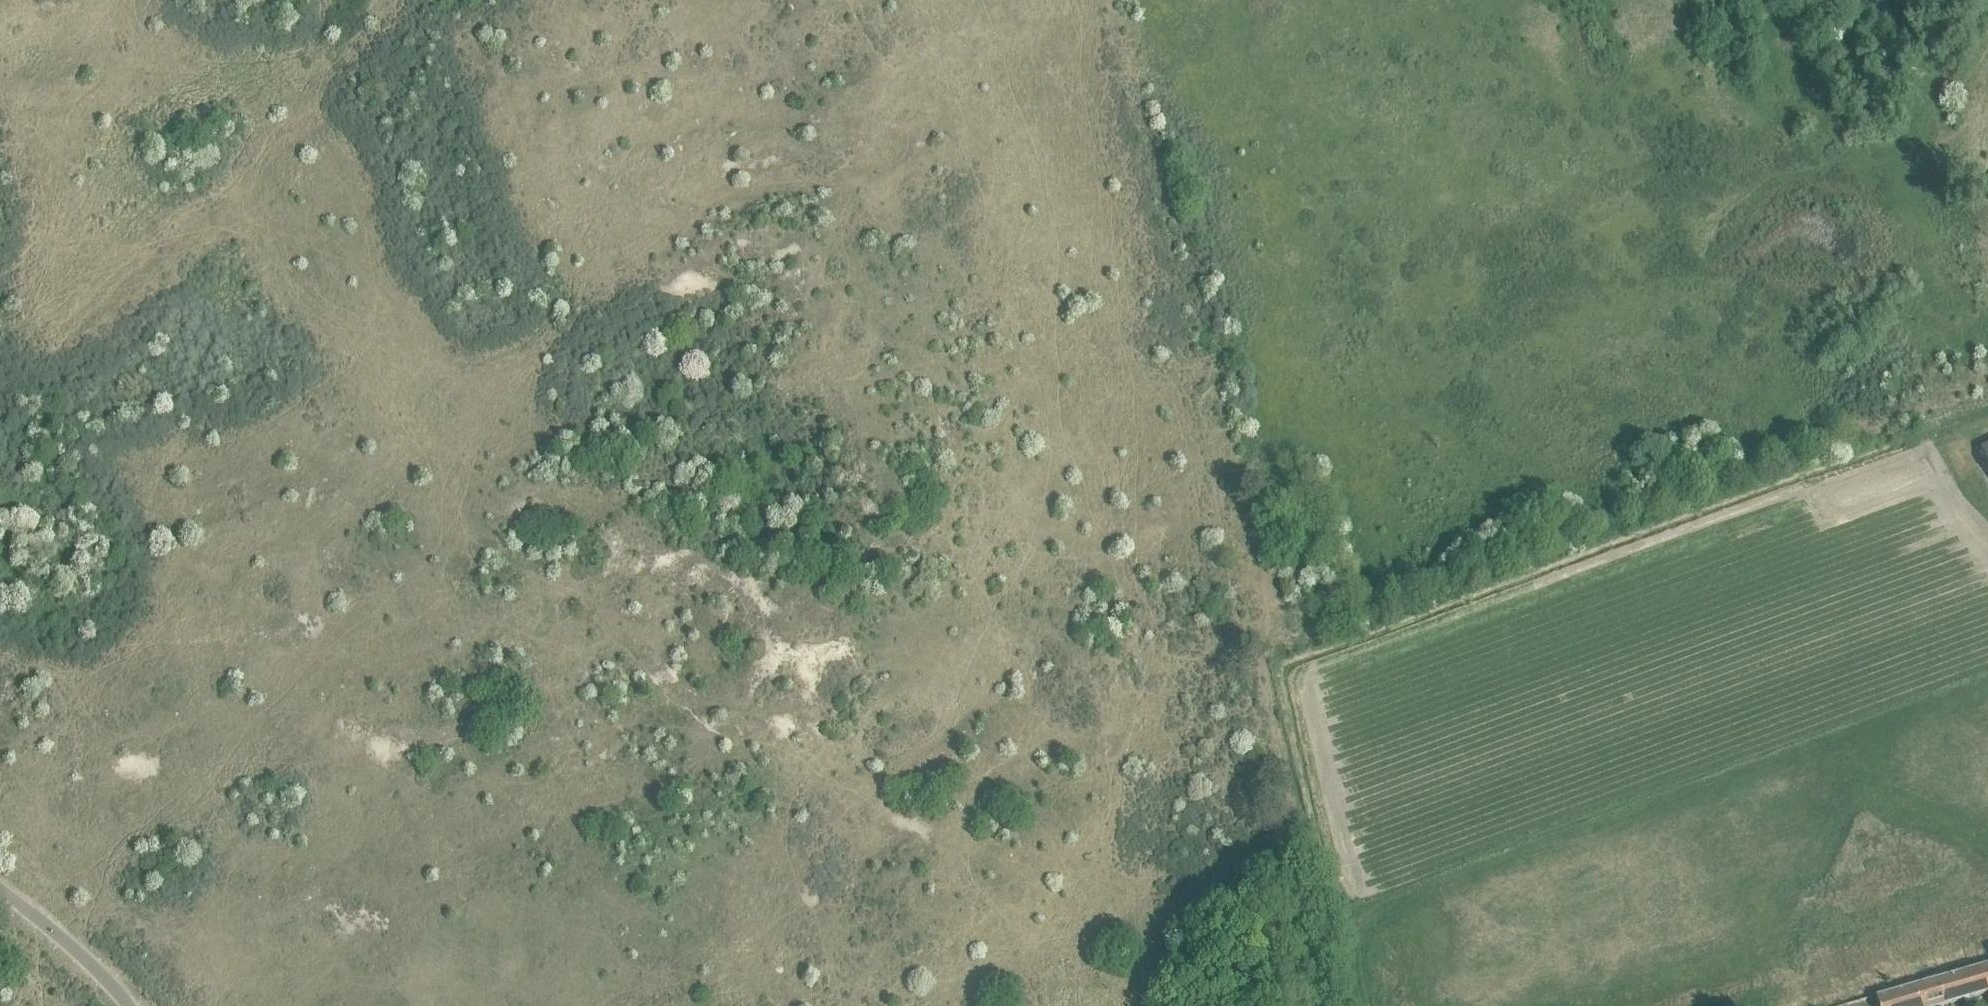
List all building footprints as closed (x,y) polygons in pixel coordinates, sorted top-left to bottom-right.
[(1877,996),(1880,1005),(1952,1005),(1987,997),(1987,964),(1877,996)]
